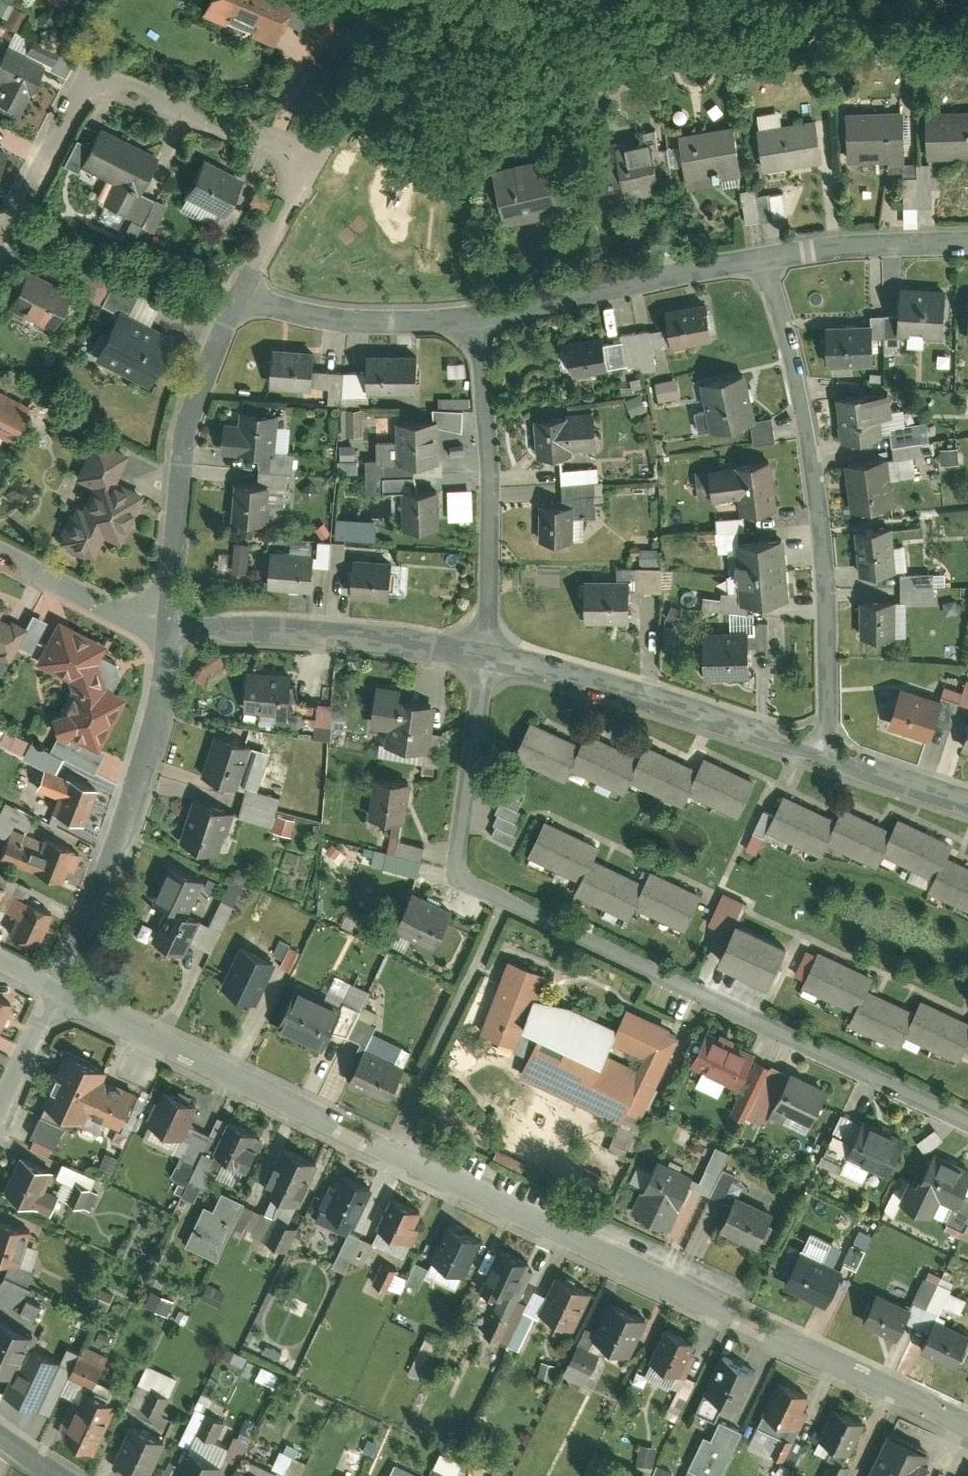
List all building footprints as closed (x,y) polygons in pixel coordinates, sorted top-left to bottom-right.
[(202,16),(275,48),(295,0),(209,0),(202,16)] [(8,20),(14,7),(1,1),(0,3),(0,17),(8,20)] [(352,15),(322,2),(308,35),(338,48),(352,15)] [(14,31),(17,33),(27,14),(14,7),(8,20),(5,26),(14,31)] [(14,31),(4,51),(44,70),(66,81),(76,61),(17,33),(14,31)] [(4,51),(0,58),(0,104),(22,115),(44,70),(4,51)] [(929,162),(967,160),(967,109),(926,111),(929,162)] [(906,111),(847,111),(847,162),(888,162),(888,173),(905,173),(905,164),(906,111)] [(816,119),(757,127),(762,170),(822,162),(816,119)] [(732,124),(676,133),(684,186),(740,178),(732,124)] [(158,157),(100,129),(91,148),(82,168),(113,183),(103,204),(128,215),(138,194),(140,195),(158,157)] [(659,193),(649,140),(594,150),(604,203),(659,193)] [(78,175),(82,168),(91,148),(76,141),(63,168),(78,175)] [(493,159),(505,225),(569,213),(557,147),(493,159)] [(10,155),(0,149),(0,174),(10,155)] [(242,182),(203,162),(185,197),(224,217),(242,182)] [(918,164),(905,164),(905,173),(905,208),(917,208),(918,164)] [(769,187),(741,192),(746,224),(775,219),(771,195),(769,187)] [(771,195),(775,219),(788,217),(784,192),(771,195)] [(141,228),(154,202),(142,195),(129,222),(141,228)] [(167,208),(154,202),(141,228),(154,234),(167,208)] [(201,256),(198,266),(211,270),(214,261),(201,256)] [(99,307),(111,284),(85,271),(73,294),(99,307)] [(71,296),(27,274),(11,306),(55,328),(71,296)] [(119,312),(147,326),(159,302),(113,279),(111,284),(99,307),(117,316),(119,312)] [(945,293),(900,292),(899,339),(905,339),(922,340),(943,341),(945,293)] [(671,330),(673,346),(716,339),(711,302),(668,309),(671,330)] [(147,326),(119,312),(117,316),(106,338),(97,357),(94,362),(148,389),(173,339),(147,326)] [(869,330),(873,330),(873,332),(882,332),(882,319),(869,319),(869,330)] [(671,330),(652,333),(655,352),(673,346),(671,330)] [(826,359),(827,370),(831,370),(851,369),(873,369),(873,332),(873,330),(869,330),(826,331),(826,339),(822,339),(822,359),(826,359)] [(638,335),(642,365),(644,374),(658,371),(655,352),(652,333),(638,335)] [(638,335),(624,337),(628,367),(642,365),(638,335)] [(607,339),(570,343),(571,352),(567,352),(569,369),(573,368),(574,376),(610,372),(607,339)] [(922,340),(905,339),(904,350),(922,351),(922,340)] [(316,349),(273,346),(271,385),(313,388),(313,386),(314,376),(316,349)] [(367,379),(367,391),(368,391),(418,391),(418,355),(367,355),(367,379)] [(948,359),(935,358),(934,370),(948,371),(948,359)] [(851,369),(831,370),(831,377),(851,377),(851,369)] [(744,375),(702,383),(704,392),(701,392),(703,407),(707,406),(712,433),(723,430),(724,434),(747,429),(746,426),(754,424),(744,375)] [(314,376),(313,386),(329,387),(328,397),(341,398),(342,395),(368,396),(368,395),(368,391),(367,391),(367,379),(342,378),(314,376)] [(677,380),(656,383),(659,400),(680,397),(677,380)] [(12,444),(29,408),(0,395),(0,438),(12,444)] [(641,396),(627,401),(633,418),(648,412),(641,396)] [(880,396),(837,399),(839,427),(841,427),(842,445),(884,441),(880,396)] [(286,399),(244,397),(244,411),(233,410),(231,440),(284,442),(284,437),(285,413),(286,399)] [(576,405),(577,435),(604,434),(602,400),(576,401),(576,405)] [(541,406),(543,444),(578,443),(577,435),(576,405),(541,406)] [(356,407),(341,407),(341,435),(356,435),(356,407)] [(449,451),(448,408),(404,409),(405,430),(405,451),(425,451),(449,451)] [(297,413),(285,413),(284,437),(296,437),(297,413)] [(774,429),(752,431),(753,446),(775,444),(774,429)] [(405,451),(405,430),(383,430),(383,446),(389,446),(389,452),(405,451)] [(129,457),(92,441),(75,481),(93,489),(83,512),(71,507),(54,545),(94,562),(104,541),(120,547),(142,496),(117,486),(129,457)] [(922,443),(894,444),(895,461),(923,459),(922,443)] [(934,445),(924,446),(925,456),(935,456),(934,445)] [(339,446),(339,459),(361,459),(361,446),(339,446)] [(389,452),(389,446),(383,446),(372,446),(372,481),(389,481),(389,479),(389,464),(389,452)] [(425,463),(425,451),(405,451),(389,452),(389,464),(425,463)] [(959,451),(941,451),(941,468),(960,467),(959,451)] [(568,457),(569,470),(600,469),(605,469),(604,455),(568,457)] [(265,459),(264,470),(272,471),(294,471),(295,462),(265,459)] [(778,511),(772,461),(735,465),(736,472),(710,475),(713,500),(739,497),(741,515),(778,511)] [(886,461),(847,465),(853,513),(891,509),(886,461)] [(409,479),(425,479),(425,463),(389,464),(389,479),(397,479),(409,479)] [(264,470),(242,469),(239,507),(268,509),(272,471),(264,470)] [(600,469),(569,470),(570,492),(601,491),(600,469)] [(397,501),(409,500),(409,479),(397,479),(397,501)] [(425,479),(409,479),(409,500),(409,517),(445,516),(444,479),(425,479)] [(580,494),(547,494),(547,528),(580,528),(580,494)] [(743,532),(743,519),(718,521),(719,533),(740,532),(743,532)] [(316,527),(315,542),(321,543),(320,552),(336,553),(338,529),(316,527)] [(258,529),(241,528),(238,559),(254,561),(258,529)] [(338,529),(336,553),(360,556),(361,548),(351,547),(353,531),(338,529)] [(857,534),(860,578),(896,577),(893,531),(857,534)] [(646,532),(638,533),(638,544),(647,543),(646,532)] [(741,544),(740,532),(719,533),(719,545),(737,544),(741,544)] [(278,539),(275,574),(318,578),(320,552),(321,543),(315,542),(278,539)] [(741,544),(737,544),(742,605),(791,602),(787,541),(741,544)] [(400,552),(361,548),(360,556),(357,583),(397,587),(400,552)] [(637,569),(637,585),(645,585),(645,581),(645,555),(624,555),(624,569),(637,569)] [(668,556),(645,555),(645,581),(668,581),(668,556)] [(594,569),(594,611),(637,611),(637,585),(637,569),(624,569),(594,569)] [(860,578),(860,592),(934,589),(933,576),(896,577),(860,578)] [(934,589),(860,592),(861,605),(897,604),(934,602),(934,589)] [(690,598),(678,594),(673,607),(684,611),(690,598)] [(897,604),(861,605),(861,640),(897,640),(897,604)] [(959,604),(943,605),(944,620),(960,619),(959,604)] [(8,666),(17,648),(26,632),(0,618),(4,611),(0,608),(0,661),(8,666)] [(684,613),(670,613),(670,638),(684,638),(684,613)] [(733,634),(753,634),(757,634),(756,624),(756,615),(732,615),(733,634)] [(26,632),(17,648),(31,655),(47,624),(34,617),(26,632)] [(769,624),(756,624),(757,634),(757,637),(769,637),(769,624)] [(69,630),(55,634),(41,661),(72,676),(77,675),(81,688),(75,690),(63,715),(54,718),(59,735),(68,731),(86,740),(102,736),(116,710),(110,694),(120,674),(116,664),(97,653),(100,646),(69,630)] [(733,634),(706,635),(706,679),(753,679),(753,634),(733,634)] [(199,677),(209,686),(230,660),(220,652),(199,677)] [(256,657),(251,697),(280,701),(297,703),(297,699),(302,663),(256,657)] [(0,661),(0,681),(8,666),(0,661)] [(436,737),(442,693),(408,689),(410,675),(384,672),(379,713),(395,715),(392,731),(430,736),(433,737),(436,737)] [(967,713),(967,685),(965,684),(960,697),(957,706),(956,708),(967,713)] [(900,689),(886,727),(929,743),(939,717),(943,704),(900,689)] [(944,702),(957,706),(960,697),(944,691),(941,701),(944,702)] [(304,717),(305,700),(297,699),(297,703),(280,701),(279,714),(304,717)] [(354,704),(339,702),(336,722),(351,724),(354,704)] [(943,704),(939,717),(951,722),(956,708),(957,706),(944,702),(943,704)] [(310,714),(309,726),(334,726),(334,703),(321,703),(321,714),(310,714)] [(956,708),(951,722),(945,740),(962,746),(967,728),(967,713),(956,708)] [(581,760),(586,750),(582,749),(588,737),(536,711),(525,733),(518,748),(526,752),(573,775),(581,760)] [(222,722),(209,763),(246,776),(260,735),(222,722)] [(636,770),(642,759),(639,757),(644,748),(595,724),(588,737),(582,749),(586,750),(581,760),(629,783),(636,770)] [(962,746),(960,752),(967,755),(967,728),(962,746)] [(68,731),(59,735),(35,743),(64,757),(94,772),(105,750),(86,740),(68,731)] [(429,750),(430,736),(392,731),(387,731),(385,745),(429,750)] [(24,752),(28,740),(6,733),(2,744),(24,752)] [(636,770),(689,797),(696,784),(701,774),(698,772),(704,759),(651,733),(644,748),(639,757),(642,759),(636,770)] [(436,737),(433,737),(432,751),(441,752),(445,753),(447,738),(436,737)] [(55,774),(64,757),(35,743),(26,759),(55,774)] [(704,759),(698,772),(701,774),(696,784),(745,808),(763,771),(711,745),(704,759)] [(440,762),(441,752),(432,751),(426,751),(425,760),(440,762)] [(416,770),(382,765),(376,805),(387,807),(386,811),(403,813),(403,809),(411,810),(416,770)] [(52,812),(81,823),(95,788),(66,776),(65,779),(46,771),(39,788),(58,796),(52,812)] [(249,790),(282,801),(287,786),(254,775),(249,790)] [(507,790),(524,799),(529,789),(508,779),(503,789),(507,790)] [(835,834),(841,822),(838,820),(844,808),(791,783),(780,805),(773,820),(782,824),(829,847),(835,834)] [(237,801),(200,788),(185,829),(222,842),(237,801)] [(282,801),(249,790),(245,803),(278,814),(282,801)] [(502,801),(504,802),(522,810),(527,800),(524,799),(507,790),(502,801)] [(891,844),(897,830),(895,829),(900,819),(850,795),(844,808),(838,820),(841,822),(835,834),(884,857),(891,844)] [(773,820),(780,805),(770,800),(759,821),(770,826),(778,830),(782,824),(773,820)] [(303,806),(286,801),(280,820),(281,820),(295,825),(296,825),(303,806)] [(502,814),(520,823),(525,812),(522,810),(504,802),(499,813),(502,814)] [(7,837),(10,830),(23,835),(33,816),(14,805),(12,809),(3,805),(0,810),(0,833),(7,837)] [(891,844),(943,869),(949,856),(951,856),(956,845),(962,834),(906,807),(900,819),(895,829),(897,830),(891,844)] [(591,858),(593,859),(598,847),(605,834),(553,809),(535,845),(586,870),(591,858)] [(502,814),(497,825),(518,834),(523,824),(520,823),(502,814)] [(295,825),(281,820),(278,831),(291,836),(295,825)] [(770,826),(759,821),(750,839),(761,845),(770,826)] [(422,868),(432,835),(398,825),(388,859),(422,868)] [(44,839),(43,843),(23,835),(10,830),(7,837),(0,855),(0,857),(61,880),(66,867),(72,870),(78,854),(72,852),(73,850),(44,839)] [(949,856),(943,869),(937,881),(967,896),(967,851),(956,845),(951,856),(949,856)] [(650,872),(598,847),(593,859),(591,858),(586,870),(580,881),(636,908),(642,895),(647,885),(645,884),(650,872)] [(176,896),(178,897),(179,894),(195,862),(177,853),(160,888),(176,896)] [(650,872),(645,884),(647,885),(642,895),(692,919),(709,884),(657,859),(650,872)] [(228,889),(242,894),(250,872),(236,867),(228,889)] [(25,900),(31,887),(8,877),(3,887),(0,885),(0,908),(6,910),(13,895),(25,900)] [(715,911),(739,922),(745,910),(754,892),(730,881),(715,911)] [(458,902),(418,884),(403,918),(417,924),(443,936),(458,902)] [(285,890),(272,886),(270,894),(282,899),(285,890)] [(300,898),(288,892),(281,905),(293,911),(300,898)] [(178,897),(176,896),(161,928),(189,941),(205,907),(179,894),(178,897)] [(13,895),(6,910),(17,915),(9,932),(36,945),(52,912),(25,900),(13,895)] [(739,922),(726,949),(777,974),(796,934),(745,910),(739,922)] [(414,931),(417,924),(403,918),(400,925),(414,931)] [(282,948),(247,932),(228,973),(263,989),(282,948)] [(865,987),(867,987),(872,975),(879,962),(827,937),(809,973),(860,998),(865,987)] [(551,961),(516,948),(488,1021),(524,1034),(531,1013),(542,986),(551,961)] [(360,970),(351,988),(367,996),(376,978),(360,970)] [(305,971),(284,1013),(327,1034),(337,1014),(348,993),(305,971)] [(925,1001),(872,975),(867,987),(865,987),(860,998),(854,1009),(911,1036),(917,1023),(921,1014),(919,1012),(925,1001)] [(1,1024),(16,992),(0,984),(0,1024),(1,1024)] [(542,986),(531,1013),(546,1020),(610,1049),(614,1040),(619,1029),(625,1016),(574,993),(556,988),(542,986)] [(919,1012),(921,1014),(917,1023),(966,1047),(967,1043),(967,1005),(931,987),(925,1001),(919,1012)] [(348,993),(337,1014),(354,1023),(367,996),(351,988),(348,993)] [(386,1001),(373,994),(369,1002),(382,1009),(386,1001)] [(526,1061),(628,1109),(633,1097),(646,1103),(648,1104),(685,1023),(675,1018),(677,1015),(635,995),(625,1016),(619,1029),(650,1044),(645,1055),(614,1040),(610,1049),(546,1020),(526,1061)] [(380,1019),(372,1035),(403,1050),(411,1033),(380,1019)] [(731,1069),(747,1077),(763,1044),(739,1032),(741,1028),(727,1021),(724,1025),(714,1020),(711,1026),(702,1044),(698,1053),(708,1058),(731,1069)] [(691,1039),(702,1044),(711,1026),(700,1021),(691,1039)] [(372,1035),(355,1069),(395,1088),(411,1054),(403,1050),(372,1035)] [(756,1110),(757,1107),(783,1053),(763,1044),(747,1077),(735,1101),(756,1110)] [(108,1069),(66,1051),(65,1053),(44,1103),(47,1104),(70,1114),(86,1121),(89,1114),(122,1128),(138,1090),(105,1076),(108,1069)] [(781,1092),(797,1060),(783,1053),(757,1107),(771,1113),(781,1092)] [(731,1069),(708,1058),(702,1071),(725,1082),(731,1069)] [(797,1060),(781,1092),(818,1110),(833,1077),(797,1060)] [(182,1137),(189,1124),(198,1106),(165,1089),(149,1121),(155,1124),(182,1137)] [(646,1103),(633,1097),(628,1109),(615,1136),(631,1144),(640,1115),(646,1103)] [(47,1104),(41,1115),(64,1125),(70,1114),(47,1104)] [(913,1126),(871,1107),(861,1129),(854,1146),(875,1155),(895,1164),(913,1126)] [(64,1125),(41,1115),(32,1135),(37,1137),(53,1145),(55,1146),(65,1126),(64,1125)] [(258,1132),(229,1119),(219,1140),(214,1151),(224,1155),(222,1159),(234,1165),(236,1161),(249,1167),(257,1150),(251,1147),(258,1132)] [(829,1141),(852,1151),(854,1146),(861,1129),(839,1119),(829,1141)] [(175,1153),(182,1137),(155,1124),(147,1139),(175,1153)] [(184,1158),(197,1164),(204,1151),(203,1150),(205,1146),(210,1135),(189,1124),(182,1137),(189,1141),(181,1156),(184,1158)] [(760,1135),(743,1127),(738,1136),(756,1144),(760,1135)] [(733,1146),(737,1138),(724,1131),(707,1166),(720,1172),(733,1146)] [(214,1151),(219,1140),(210,1135),(205,1146),(214,1151)] [(53,1145),(37,1137),(32,1146),(49,1154),(53,1145)] [(965,1195),(967,1189),(967,1153),(941,1140),(926,1170),(918,1165),(906,1189),(938,1205),(947,1187),(961,1194),(965,1195)] [(703,1163),(665,1144),(658,1158),(651,1173),(654,1174),(642,1198),(674,1214),(686,1190),(689,1191),(703,1163)] [(320,1163),(283,1146),(265,1187),(275,1193),(297,1204),(300,1204),(320,1163)] [(747,1152),(733,1146),(720,1172),(734,1179),(747,1152)] [(869,1170),(875,1155),(854,1146),(852,1151),(847,1160),(869,1170)] [(217,1157),(204,1151),(197,1164),(189,1180),(202,1187),(209,1186),(215,1173),(212,1166),(217,1157)] [(637,1166),(651,1173),(658,1158),(645,1151),(637,1166)] [(119,1158),(106,1152),(99,1169),(111,1175),(119,1158)] [(54,1170),(22,1154),(4,1191),(52,1214),(61,1195),(46,1188),(54,1170)] [(179,1181),(186,1184),(189,1180),(197,1164),(184,1158),(181,1165),(178,1164),(172,1177),(179,1181)] [(74,1184),(76,1181),(92,1188),(97,1176),(63,1163),(57,1176),(74,1184)] [(371,1188),(343,1174),(337,1185),(332,1183),(321,1206),(355,1225),(371,1188)] [(186,1184),(188,1185),(183,1195),(195,1201),(202,1187),(189,1180),(186,1184)] [(92,1188),(76,1181),(74,1184),(67,1199),(91,1209),(99,1192),(92,1188)] [(183,1195),(188,1185),(186,1184),(179,1181),(174,1191),(183,1195)] [(780,1200),(743,1183),(728,1215),(765,1233),(780,1200)] [(965,1195),(961,1194),(955,1207),(967,1214),(967,1189),(965,1195)] [(244,1203),(245,1201),(222,1191),(214,1209),(205,1204),(187,1244),(219,1259),(228,1237),(244,1203)] [(297,1204),(275,1193),(266,1212),(289,1222),(297,1204)] [(421,1211),(392,1198),(379,1227),(407,1241),(411,1243),(413,1244),(420,1229),(414,1226),(421,1211)] [(246,1227),(254,1209),(244,1203),(228,1237),(240,1243),(246,1227)] [(350,1232),(355,1225),(321,1206),(316,1220),(348,1235),(350,1232)] [(289,1222),(266,1212),(254,1209),(246,1227),(253,1231),(252,1234),(277,1245),(289,1222)] [(0,1220),(0,1257),(12,1261),(21,1264),(29,1244),(31,1237),(33,1230),(0,1220)] [(808,1237),(831,1248),(839,1232),(816,1221),(808,1237)] [(299,1228),(289,1222),(277,1245),(287,1250),(299,1228)] [(481,1241),(448,1224),(432,1258),(434,1259),(464,1273),(481,1241)] [(411,1243),(407,1241),(379,1227),(373,1243),(375,1244),(404,1257),(409,1248),(411,1243)] [(872,1237),(859,1230),(850,1250),(863,1257),(872,1237)] [(362,1237),(350,1232),(348,1235),(333,1264),(345,1272),(352,1260),(362,1237)] [(375,1244),(373,1243),(362,1237),(352,1260),(363,1267),(375,1244)] [(808,1237),(791,1274),(831,1293),(849,1257),(831,1248),(808,1237)] [(40,1248),(29,1244),(21,1264),(33,1269),(40,1248)] [(526,1263),(500,1250),(485,1280),(496,1286),(500,1288),(510,1294),(526,1263)] [(932,1264),(944,1270),(947,1263),(935,1258),(932,1264)] [(464,1273),(434,1259),(430,1267),(426,1276),(456,1289),(464,1273)] [(21,1264),(12,1261),(6,1274),(30,1285),(36,1269),(33,1269),(21,1264)] [(426,1276),(430,1267),(417,1261),(409,1279),(406,1284),(418,1290),(426,1276)] [(397,1270),(382,1262),(372,1283),(388,1289),(389,1286),(396,1273),(397,1270)] [(897,1262),(892,1273),(911,1281),(916,1271),(897,1262)] [(932,1264),(931,1263),(919,1290),(932,1296),(933,1295),(944,1270),(932,1264)] [(947,1263),(944,1270),(957,1276),(960,1269),(947,1263)] [(944,1270),(933,1295),(946,1301),(950,1293),(957,1278),(958,1276),(957,1276),(944,1270)] [(409,1279),(396,1273),(389,1286),(401,1293),(406,1284),(409,1279)] [(118,1283),(100,1275),(93,1291),(111,1299),(118,1283)] [(0,1283),(0,1298),(11,1311),(34,1288),(7,1276),(0,1283)] [(586,1290),(556,1276),(546,1296),(539,1311),(540,1312),(548,1315),(546,1320),(563,1328),(565,1323),(569,1325),(586,1290)] [(957,1278),(950,1293),(967,1301),(967,1298),(967,1283),(957,1278)] [(496,1286),(485,1280),(479,1291),(482,1292),(490,1296),(496,1286)] [(228,1290),(209,1281),(201,1297),(220,1307),(228,1290)] [(873,1303),(870,1310),(904,1326),(918,1298),(883,1282),(881,1287),(877,1286),(869,1302),(873,1303)] [(500,1288),(494,1298),(490,1306),(493,1308),(490,1313),(492,1314),(504,1321),(517,1297),(510,1294),(500,1288)] [(174,1300),(152,1289),(144,1304),(166,1316),(174,1300)] [(539,1311),(546,1296),(533,1290),(522,1312),(527,1314),(537,1319),(540,1312),(539,1311)] [(490,1296),(482,1292),(478,1300),(490,1306),(494,1298),(490,1296)] [(41,1305),(26,1298),(20,1313),(34,1320),(41,1305)] [(647,1319),(609,1301),(594,1332),(592,1337),(604,1343),(630,1356),(647,1319)] [(191,1314),(180,1309),(175,1319),(186,1324),(191,1314)] [(927,1338),(962,1355),(967,1343),(967,1323),(941,1310),(927,1338)] [(504,1321),(492,1314),(482,1334),(494,1340),(504,1321)] [(537,1319),(527,1314),(516,1336),(527,1341),(537,1319)] [(0,1319),(0,1370),(13,1376),(23,1361),(32,1348),(38,1337),(0,1319)] [(700,1343),(665,1327),(650,1359),(652,1360),(679,1373),(684,1376),(700,1343)] [(601,1347),(604,1343),(592,1337),(594,1332),(584,1328),(577,1343),(599,1353),(601,1347)] [(112,1335),(99,1329),(93,1341),(106,1348),(112,1335)] [(527,1341),(516,1336),(511,1348),(521,1353),(527,1341)] [(423,1368),(435,1343),(421,1337),(410,1362),(423,1368)] [(283,1352),(267,1343),(261,1354),(277,1363),(283,1352)] [(599,1353),(577,1343),(568,1360),(591,1371),(600,1354),(599,1353)] [(630,1356),(604,1343),(601,1347),(608,1349),(605,1358),(620,1365),(624,1357),(630,1356)] [(68,1378),(92,1388),(96,1379),(107,1354),(83,1344),(80,1351),(73,1365),(68,1378)] [(69,1347),(63,1360),(73,1365),(80,1351),(69,1347)] [(63,1360),(32,1348),(23,1361),(13,1376),(6,1392),(39,1410),(63,1360)] [(243,1365),(247,1357),(227,1348),(223,1356),(243,1365)] [(754,1369),(723,1355),(706,1391),(727,1401),(737,1406),(754,1369)] [(584,1386),(591,1371),(568,1360),(562,1375),(584,1386)] [(673,1387),(679,1373),(652,1360),(645,1374),(647,1379),(666,1388),(673,1387)] [(557,1365),(541,1361),(537,1378),(552,1383),(557,1365)] [(423,1368),(410,1362),(405,1372),(418,1379),(423,1368)] [(151,1388),(169,1397),(178,1377),(148,1363),(139,1383),(151,1388)] [(280,1373),(262,1365),(257,1377),(275,1384),(280,1373)] [(814,1384),(786,1371),(771,1401),(797,1414),(799,1415),(814,1384)] [(684,1376),(679,1373),(673,1387),(678,1389),(672,1403),(684,1409),(695,1381),(684,1376)] [(92,1388),(91,1391),(109,1399),(115,1386),(96,1379),(92,1388)] [(91,1391),(77,1385),(62,1421),(69,1424),(63,1437),(95,1451),(116,1402),(109,1399),(91,1391)] [(169,1397),(151,1388),(143,1406),(161,1417),(169,1397)] [(718,1420),(727,1401),(706,1391),(697,1411),(718,1420)] [(793,1422),(797,1414),(771,1401),(765,1413),(786,1424),(787,1422),(792,1425),(793,1422)] [(198,1432),(206,1413),(196,1408),(181,1441),(192,1446),(198,1432)] [(862,1422),(833,1408),(819,1438),(820,1439),(834,1446),(847,1452),(862,1422)] [(226,1422),(206,1413),(198,1432),(217,1441),(226,1422)] [(797,1414),(793,1422),(801,1426),(805,1418),(799,1415),(797,1414)] [(257,1421),(246,1416),(239,1431),(249,1436),(257,1421)] [(721,1421),(712,1440),(705,1437),(689,1470),(702,1475),(723,1475),(744,1431),(721,1421)] [(792,1425),(787,1422),(786,1424),(778,1442),(789,1447),(799,1428),(792,1425)] [(133,1423),(116,1460),(151,1475),(168,1440),(133,1423)] [(217,1441),(198,1432),(192,1446),(189,1451),(221,1465),(225,1457),(230,1447),(217,1441)] [(931,1463),(928,1462),(932,1454),(890,1434),(870,1475),(926,1475),(931,1463)] [(249,1441),(236,1435),(230,1447),(225,1457),(239,1463),(249,1441)] [(834,1446),(820,1439),(814,1452),(828,1459),(829,1457),(834,1446)] [(283,1440),(279,1450),(293,1456),(297,1447),(283,1440)] [(659,1450),(642,1445),(636,1463),(653,1468),(659,1450)] [(834,1446),(829,1457),(832,1458),(845,1464),(850,1453),(847,1452),(834,1446)] [(276,1448),(267,1466),(289,1475),(297,1475),(304,1461),(293,1456),(279,1450),(276,1448)] [(187,1451),(175,1475),(218,1475),(222,1466),(221,1465),(189,1451),(187,1451)] [(798,1456),(787,1451),(782,1462),(793,1467),(798,1456)] [(441,1452),(434,1467),(454,1475),(462,1475),(468,1464),(441,1452)] [(832,1458),(823,1475),(843,1475),(848,1466),(845,1464),(832,1458)] [(395,1462),(388,1475),(426,1475),(395,1462)] [(468,1464),(462,1475),(492,1475),(468,1464)] [(658,1465),(653,1475),(672,1475),(674,1472),(658,1465)]
